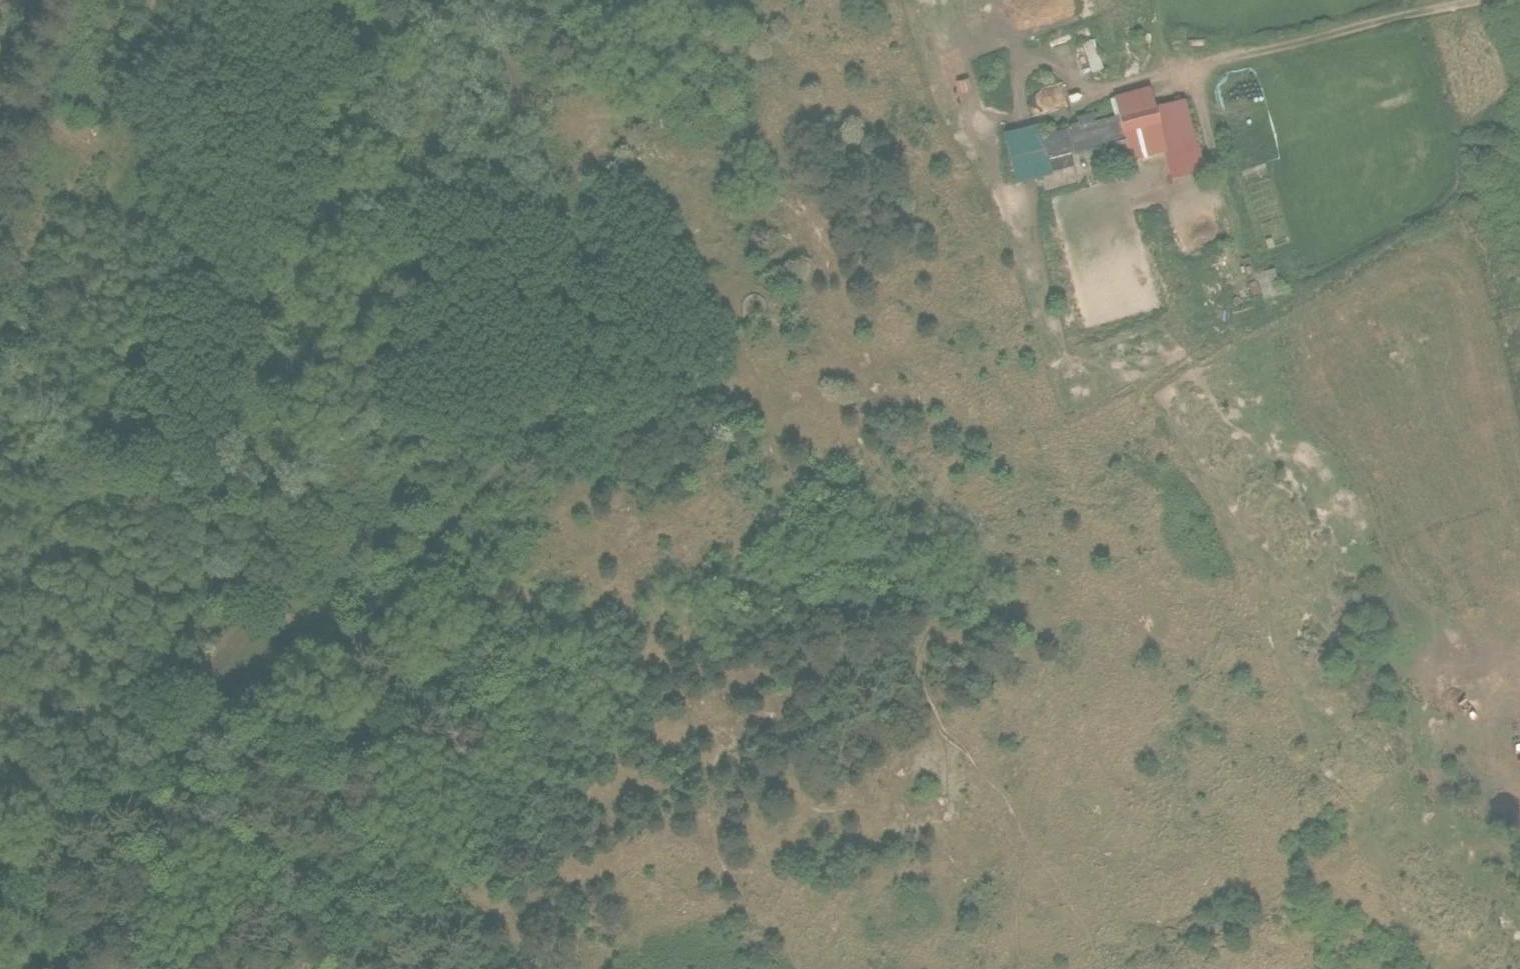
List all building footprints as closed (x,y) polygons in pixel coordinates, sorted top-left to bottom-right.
[(1098,71),(1109,67),(1100,37),(1089,41),(1098,71)] [(1113,96),(1117,114),(1096,119),(1094,112),(1078,116),(1080,123),(1047,131),(1045,124),(1005,133),(1016,180),(1054,171),(1051,155),(1100,143),(1105,164),(1193,144),(1182,99),(1156,105),(1152,87),(1113,96)]
